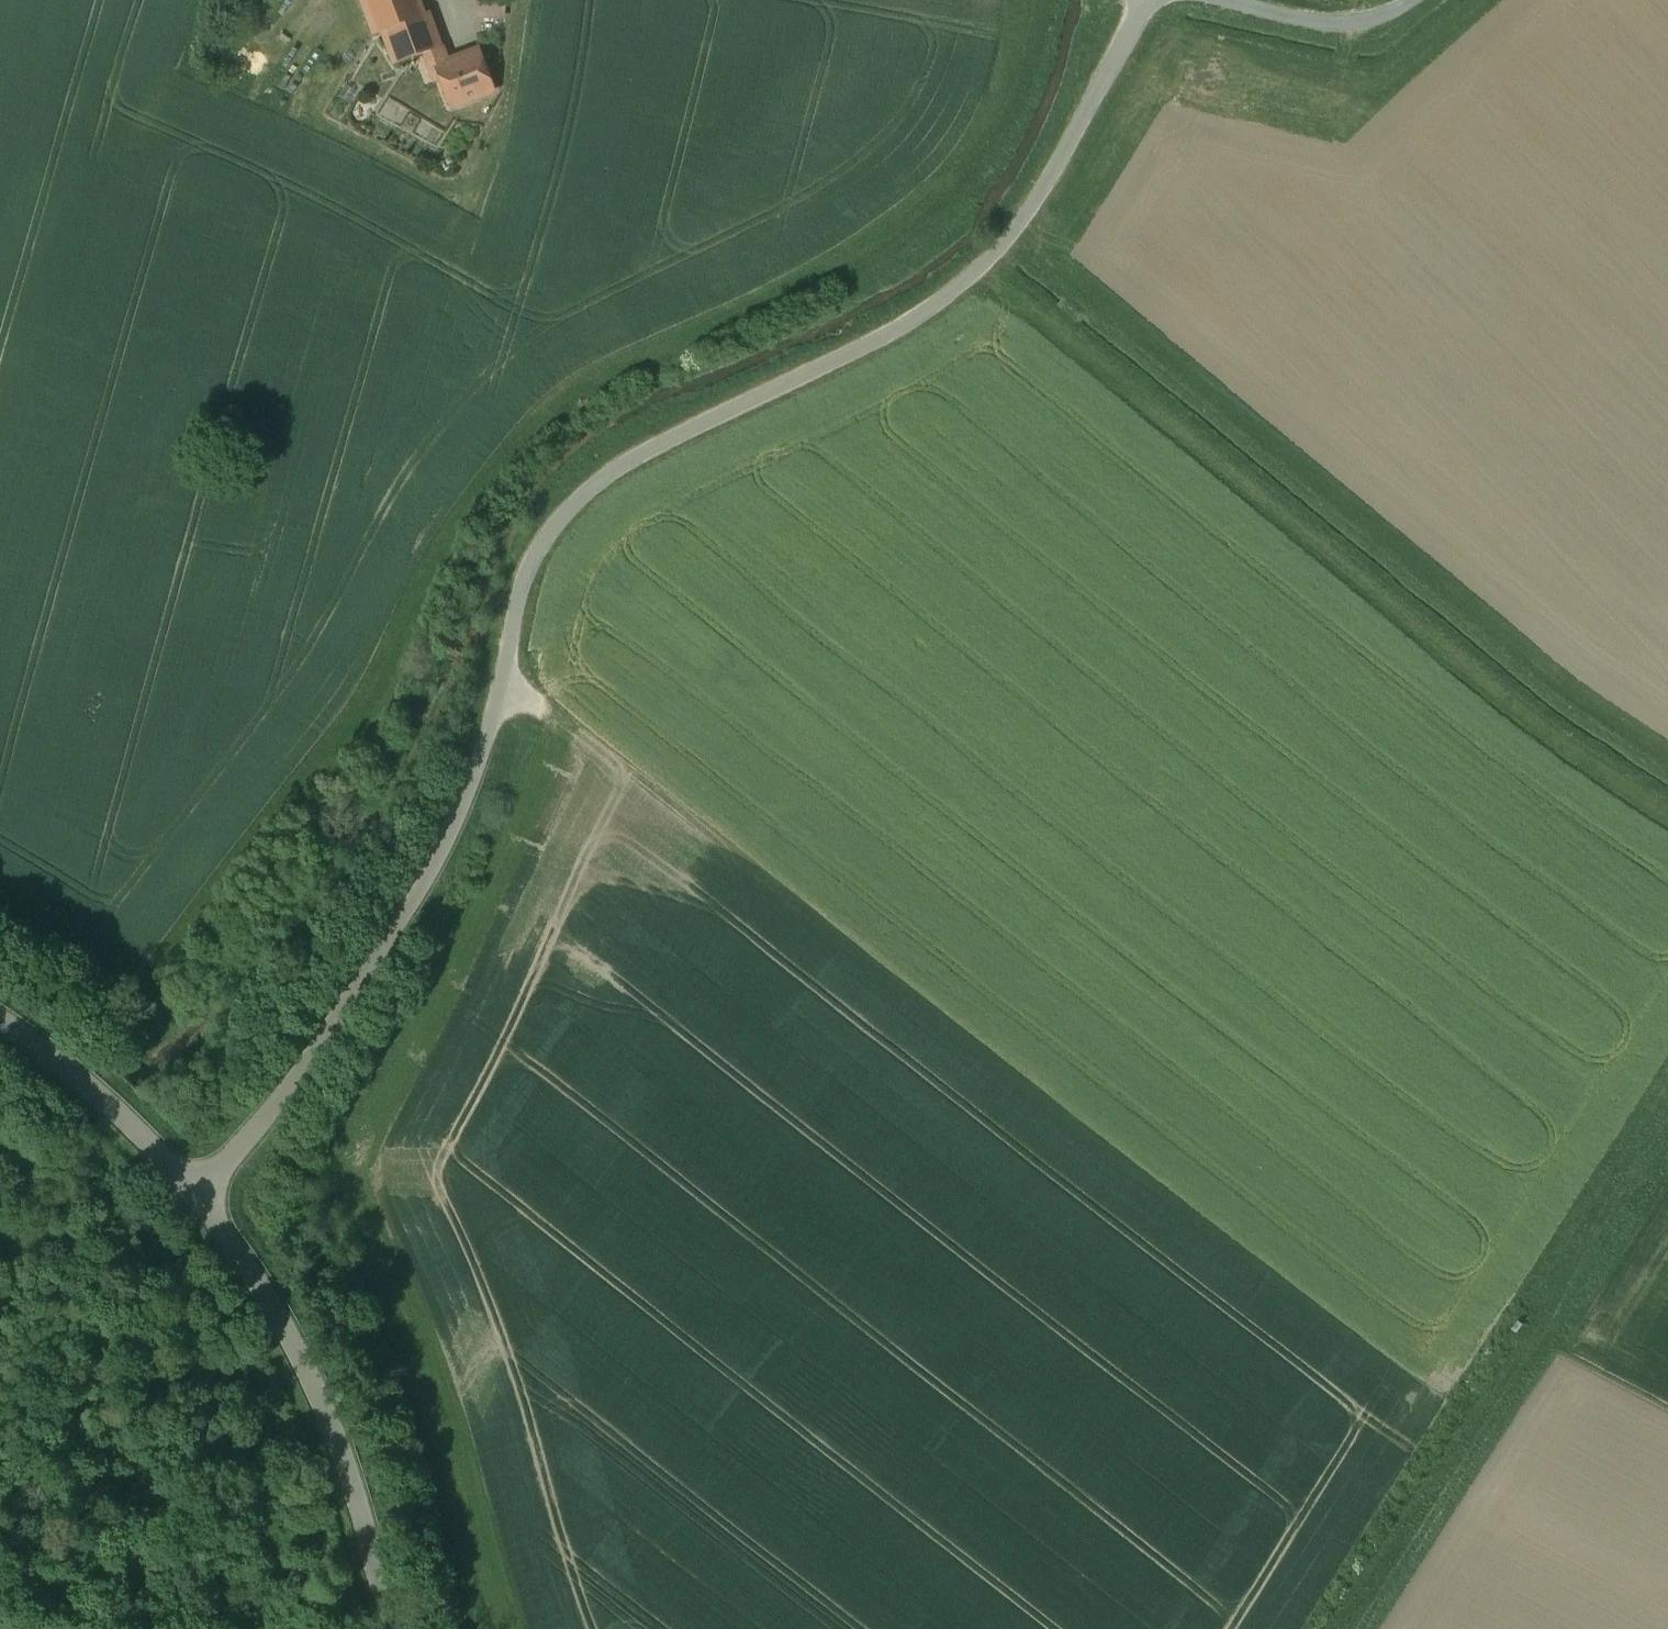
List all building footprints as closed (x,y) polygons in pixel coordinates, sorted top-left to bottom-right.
[(428,15),(427,14),(422,0),(365,0),(378,33),(384,31),(428,15)] [(431,12),(427,14),(428,15),(384,31),(397,64),(433,50),(443,47),(444,46),(431,12)] [(448,61),(443,47),(433,50),(438,65),(437,65),(453,107),(496,91),(480,49),(448,61)]
